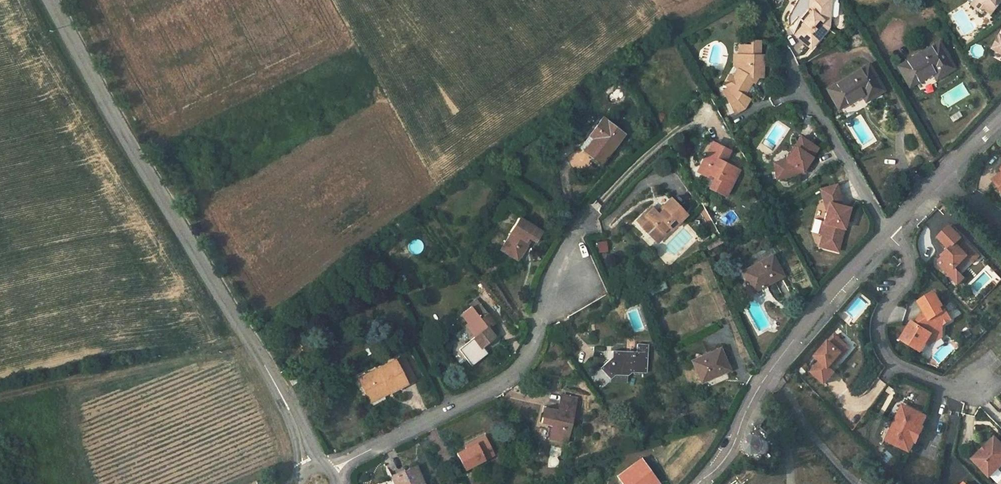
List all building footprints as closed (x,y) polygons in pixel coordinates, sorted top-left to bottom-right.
[(789,15),(788,20),(789,23),(790,26),(796,33),(804,23),(803,21),(812,10),(813,0),(797,0),(789,15)] [(796,33),(795,34),(810,48),(820,36),(818,34),(824,27),(828,27),(829,15),(826,15),(826,8),(829,8),(830,0),(813,0),(812,10),(803,21),(804,23),(796,33)] [(973,5),(984,13),(987,10),(992,14),(1000,3),(1000,0),(977,0),(973,5)] [(747,55),(737,55),(737,71),(733,80),(735,81),(731,90),(723,94),(735,114),(745,109),(750,100),(744,97),(752,82),(752,78),(762,78),(762,55),(759,55),(759,40),(750,40),(750,45),(747,45),(747,55)] [(939,42),(898,67),(909,86),(933,73),(936,78),(954,67),(939,42)] [(737,45),(737,55),(747,55),(747,45),(737,45)] [(721,90),(723,94),(731,90),(735,81),(733,80),(737,71),(737,55),(733,55),(733,69),(721,90)] [(838,109),(840,108),(861,94),(865,101),(883,90),(867,64),(826,89),(838,109)] [(602,118),(594,129),(599,132),(585,152),(602,165),(624,134),(602,118)] [(599,132),(594,129),(580,148),(585,152),(599,132)] [(784,160),(779,161),(776,166),(778,179),(800,174),(817,149),(799,137),(784,160)] [(701,173),(715,144),(712,142),(697,171),(701,173)] [(729,151),(715,144),(701,173),(713,179),(709,187),(725,196),(738,171),(723,163),(729,151)] [(576,152),(567,157),(574,167),(582,161),(576,152)] [(822,233),(821,235),(818,247),(837,252),(848,209),(842,207),(834,184),(819,190),(823,202),(827,200),(828,203),(823,223),(822,224),(827,226),(825,234),(822,233)] [(668,226),(671,230),(686,215),(670,199),(662,207),(665,209),(658,215),(653,210),(638,224),(647,233),(655,226),(661,233),(668,226)] [(638,224),(653,210),(651,207),(636,221),(638,224)] [(779,216),(770,220),(777,234),(786,229),(779,216)] [(517,260),(528,243),(526,241),(528,237),(531,239),(535,242),(541,232),(519,219),(500,250),(517,260)] [(396,223),(391,227),(395,234),(400,230),(396,223)] [(822,224),(823,223),(821,223),(818,234),(821,235),(822,233),(825,234),(827,226),(822,224)] [(655,226),(647,233),(658,243),(671,230),(668,226),(661,233),(655,226)] [(980,256),(950,226),(938,238),(950,250),(937,263),(950,275),(956,269),(959,272),(959,271),(971,259),(974,262),(980,256)] [(596,252),(606,252),(606,241),(595,241),(596,252)] [(783,276),(772,256),(742,272),(753,291),(783,276)] [(956,269),(950,275),(959,284),(966,278),(959,271),(959,272),(956,269)] [(664,282),(644,292),(647,297),(666,288),(664,282)] [(904,338),(924,350),(935,332),(944,332),(944,323),(953,318),(936,290),(920,300),(928,313),(920,319),(918,322),(914,320),(904,338)] [(474,298),(468,303),(469,305),(459,313),(475,334),(458,347),(472,366),(488,353),(483,346),(495,337),(493,333),(497,331),(493,326),(496,323),(488,313),(487,314),(474,298)] [(861,299),(846,308),(852,317),(866,307),(861,299)] [(630,306),(638,332),(645,330),(637,304),(630,306)] [(823,358),(813,369),(827,381),(836,369),(829,363),(834,358),(838,362),(846,352),(842,349),(848,342),(837,332),(818,354),(823,358)] [(848,342),(842,349),(846,352),(852,345),(848,342)] [(646,372),(648,345),(637,344),(637,352),(606,350),(606,358),(611,358),(600,368),(610,379),(610,381),(626,382),(627,375),(631,371),(646,372)] [(698,363),(694,365),(702,382),(730,370),(721,351),(712,355),(703,359),(702,358),(697,360),(698,363)] [(388,388),(390,392),(414,380),(415,379),(403,356),(366,376),(365,375),(357,378),(361,386),(362,385),(369,398),(388,388)] [(292,385),(302,380),(298,373),(288,378),(292,385)] [(371,403),(390,392),(388,388),(369,398),(370,400),(371,403)] [(566,442),(576,398),(561,395),(557,411),(545,408),(542,422),(552,425),(549,438),(566,442)] [(990,401),(998,411),(1000,409),(1000,401),(997,396),(990,401)] [(906,404),(888,438),(911,450),(917,440),(924,426),(929,416),(906,404)] [(926,427),(924,426),(917,440),(919,441),(926,427)] [(466,446),(467,449),(486,439),(485,436),(466,446)] [(996,436),(974,458),(991,476),(1000,466),(1000,441),(996,436)] [(770,442),(759,438),(755,445),(756,455),(769,453),(770,442)] [(494,455),(486,439),(467,449),(457,454),(465,469),(494,455)] [(617,475),(623,483),(656,483),(658,482),(640,458),(617,475)] [(417,466),(393,476),(396,483),(425,483),(417,466)]
